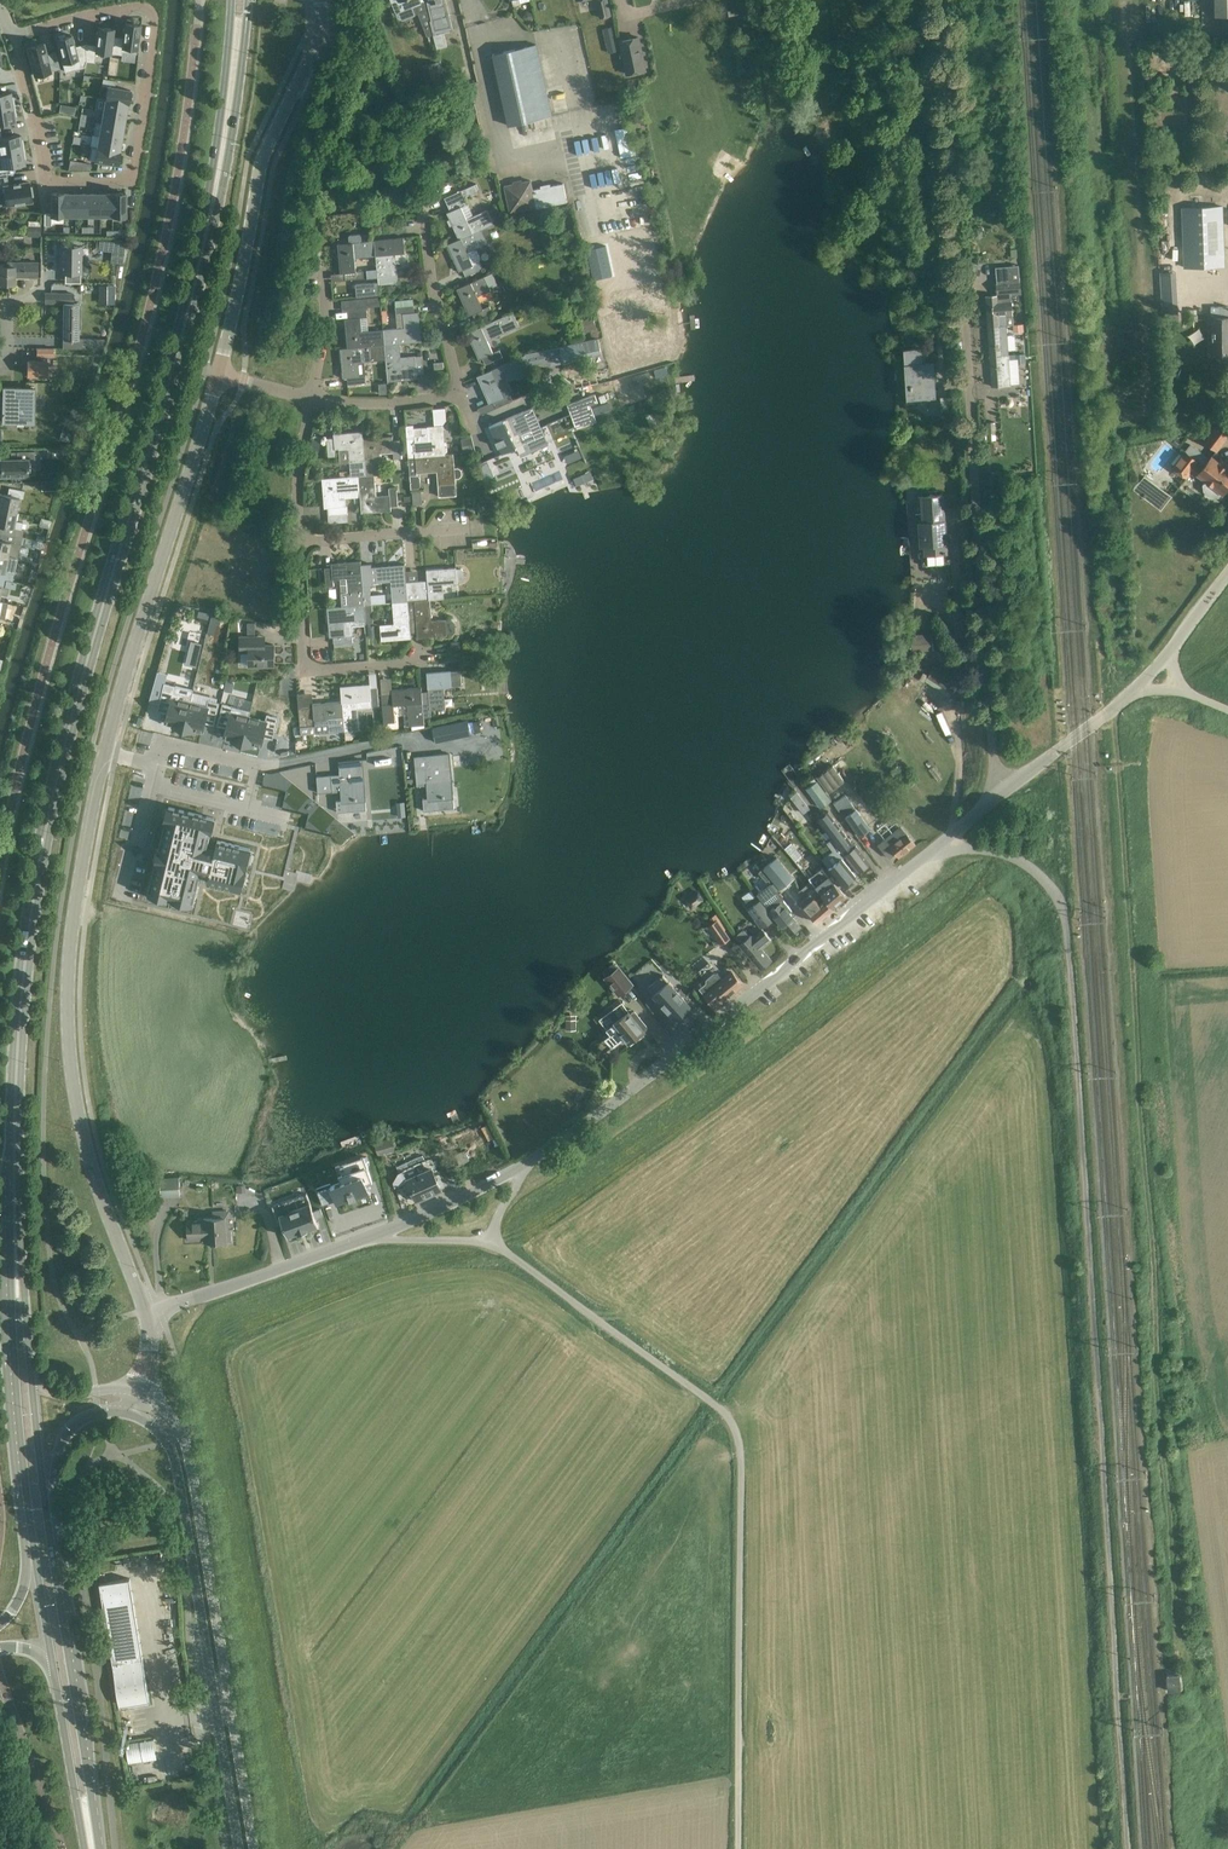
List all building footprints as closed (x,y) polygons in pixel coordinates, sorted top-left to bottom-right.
[(401,21),(418,14),(427,36),(428,36),(430,45),(435,44),(432,30),(427,11),(425,1),(421,2),(420,0),(393,0),(401,21)] [(435,44),(436,44),(437,48),(447,46),(444,32),(453,30),(446,0),(428,0),(430,10),(427,11),(432,30),(435,44)] [(558,4),(553,5),(555,17),(569,15),(567,0),(557,0),(558,4)] [(600,18),(612,15),(608,0),(595,0),(600,18)] [(742,14),(740,0),(719,0),(722,16),(742,14)] [(1215,16),(1227,16),(1227,0),(1214,0),(1215,16)] [(123,38),(112,36),(110,53),(122,54),(122,52),(136,54),(140,25),(125,23),(123,38)] [(96,45),(85,44),(86,61),(95,62),(96,51),(110,53),(112,36),(113,29),(98,27),(96,45)] [(57,39),(63,62),(77,59),(78,63),(86,61),(85,44),(74,46),(71,35),(65,36),(65,34),(58,36),(59,38),(57,39)] [(639,36),(619,40),(626,75),(647,71),(639,36)] [(606,40),(609,52),(619,50),(617,38),(606,40)] [(46,54),(43,43),(37,44),(36,42),(28,45),(28,47),(27,47),(35,75),(60,68),(55,52),(46,54)] [(537,44),(493,54),(509,124),(543,117),(543,116),(552,114),(537,44)] [(437,62),(420,66),(425,86),(442,82),(437,62)] [(108,86),(105,99),(127,103),(128,103),(130,90),(108,86)] [(15,106),(13,96),(11,97),(10,92),(0,94),(0,108),(15,106)] [(103,111),(125,115),(126,111),(127,103),(105,99),(103,111)] [(15,121),(14,116),(16,116),(15,106),(0,108),(0,123),(15,121)] [(101,122),(123,126),(125,115),(103,111),(101,122)] [(99,136),(121,140),(123,126),(101,122),(95,121),(93,135),(99,136)] [(24,149),(22,139),(20,139),(20,135),(1,138),(0,130),(0,153),(24,149)] [(72,143),(79,144),(81,137),(73,136),(72,143)] [(121,140),(99,136),(97,147),(119,151),(121,140)] [(89,159),(117,164),(120,151),(119,151),(97,147),(91,146),(89,159)] [(24,149),(0,153),(0,175),(14,172),(13,165),(24,163),(23,159),(25,158),(24,151),(24,149)] [(7,205),(15,204),(15,205),(24,204),(24,202),(32,201),(31,196),(33,196),(31,186),(29,187),(29,182),(8,185),(7,176),(0,177),(0,193),(2,192),(3,195),(5,194),(7,205)] [(512,212),(536,206),(537,209),(567,202),(563,183),(551,186),(550,183),(540,185),(541,187),(534,189),(532,180),(506,186),(512,212)] [(476,183),(466,188),(469,195),(479,190),(476,183)] [(486,227),(494,223),(488,209),(467,219),(461,206),(467,203),(464,196),(460,189),(443,197),(449,209),(445,211),(458,238),(480,229),(486,227)] [(51,215),(64,215),(63,192),(51,192),(51,215)] [(76,215),(76,193),(64,193),(64,192),(63,192),(64,215),(76,215)] [(101,215),(113,215),(113,192),(112,192),(112,193),(100,193),(101,215)] [(113,192),(113,215),(126,215),(125,192),(113,192)] [(76,215),(88,215),(88,193),(76,193),(76,215)] [(88,215),(101,215),(100,193),(88,193),(88,215)] [(1183,209),(1184,221),(1185,270),(1223,268),(1221,208),(1183,209)] [(480,229),(458,238),(445,244),(458,271),(462,269),(465,276),(482,268),(479,262),(481,257),(478,249),(474,249),(493,240),(487,227),(494,223),(486,227),(480,229)] [(27,226),(27,236),(40,236),(40,226),(27,226)] [(344,279),(351,279),(360,278),(363,277),(362,270),(355,270),(353,257),(376,254),(374,239),(362,240),(361,233),(349,235),(349,242),(337,243),(340,271),(344,271),(344,279)] [(374,239),(376,254),(378,276),(379,284),(398,282),(398,274),(396,253),(404,252),(403,236),(374,239)] [(98,238),(98,248),(113,249),(113,239),(98,238)] [(60,246),(60,273),(80,273),(81,246),(60,246)] [(0,265),(0,283),(15,283),(15,277),(38,277),(38,261),(7,261),(7,265),(0,265)] [(493,272),(484,276),(456,288),(469,315),(472,313),(475,320),(493,312),(489,305),(483,308),(478,296),(491,290),(490,288),(498,284),(493,272)] [(996,281),(997,292),(1000,292),(1000,296),(1022,294),(1021,280),(996,281)] [(378,295),(377,282),(356,284),(357,297),(378,295)] [(384,287),(383,287),(383,294),(396,293),(396,286),(392,286),(392,285),(384,285),(384,287)] [(45,303),(64,303),(63,338),(78,338),(79,302),(74,302),(74,292),(45,292),(45,303)] [(1011,300),(998,301),(998,294),(986,295),(988,325),(1007,324),(1006,315),(1012,314),(1011,300)] [(384,343),(398,342),(420,340),(418,311),(414,311),(413,304),(395,306),(396,327),(383,328),(384,343)] [(1210,317),(1211,354),(1227,354),(1227,306),(1210,306),(1210,317)] [(347,311),(348,317),(343,318),(346,346),(369,345),(384,343),(383,328),(361,330),(360,317),(366,316),(366,309),(347,311)] [(514,312),(502,317),(466,332),(478,359),(481,358),(484,364),(502,356),(499,349),(493,351),(488,340),(520,326),(514,312)] [(580,321),(585,333),(590,331),(593,338),(599,337),(597,328),(592,316),(580,321)] [(990,355),(1009,353),(1007,335),(1007,324),(988,325),(990,355)] [(597,339),(558,347),(561,364),(573,361),(573,359),(587,356),(588,358),(601,355),(597,339)] [(398,342),(384,343),(387,380),(416,377),(416,373),(422,372),(421,354),(414,355),(414,362),(400,363),(398,342)] [(369,345),(346,346),(339,347),(342,377),(348,377),(348,383),(365,381),(365,374),(357,375),(356,360),(370,359),(369,345)] [(38,356),(38,360),(28,360),(27,375),(47,375),(47,355),(54,356),(54,348),(36,348),(36,356),(38,356)] [(921,349),(903,350),(907,405),(915,404),(915,400),(936,398),(933,363),(923,364),(921,349)] [(1009,353),(990,355),(992,386),(1011,385),(1009,353)] [(522,356),(511,361),(477,375),(488,402),(492,401),(495,409),(512,401),(509,394),(502,397),(497,384),(517,375),(518,378),(530,374),(522,356)] [(34,422),(35,387),(3,386),(2,421),(34,422)] [(596,419),(591,404),(598,402),(596,395),(595,394),(567,404),(575,427),(596,419)] [(948,396),(940,397),(942,418),(949,417),(949,416),(951,416),(950,397),(948,397),(948,396)] [(532,409),(529,402),(511,409),(514,416),(489,426),(501,453),(515,447),(544,435),(533,409),(532,409)] [(67,420),(61,439),(69,442),(75,423),(67,420)] [(1218,449),(1227,436),(1227,431),(1218,423),(1205,439),(1218,449)] [(408,456),(444,453),(444,452),(446,452),(448,450),(447,443),(445,441),(444,441),(442,424),(427,425),(427,427),(414,428),(414,437),(406,437),(408,456)] [(351,474),(357,474),(365,473),(364,460),(363,437),(362,430),(333,432),(333,436),(326,437),(327,455),(334,454),(334,448),(349,446),(351,474)] [(373,473),(373,474),(380,473),(378,451),(392,450),(393,457),(401,457),(399,438),(392,438),(392,434),(363,437),(364,460),(365,473),(365,474),(373,473)] [(473,436),(461,438),(464,453),(476,450),(473,436)] [(1205,480),(1202,484),(1203,491),(1212,498),(1219,497),(1222,493),(1223,493),(1227,486),(1227,468),(1220,462),(1212,455),(1204,465),(1184,449),(1171,467),(1186,479),(1190,473),(1197,478),(1199,475),(1205,480)] [(35,474),(34,450),(17,451),(17,458),(0,459),(0,465),(0,472),(0,474),(2,474),(2,476),(10,475),(10,474),(35,474)] [(444,453),(408,456),(409,474),(410,489),(419,488),(421,485),(420,477),(417,473),(417,470),(437,468),(440,495),(455,493),(454,478),(459,477),(460,476),(462,474),(462,470),(460,468),(458,467),(453,467),(452,452),(444,453)] [(357,474),(359,490),(360,512),(390,509),(390,506),(397,505),(396,487),(388,488),(389,494),(374,495),(373,474),(373,473),(365,474),(365,473),(357,474)] [(337,499),(337,491),(359,490),(357,474),(351,474),(321,477),(323,506),(328,506),(329,514),(346,512),(345,504),(344,504),(344,499),(337,499)] [(16,512),(19,497),(23,498),(25,491),(9,487),(7,495),(0,493),(0,509),(16,512)] [(413,504),(421,503),(420,492),(413,492),(413,504)] [(923,565),(936,564),(947,564),(946,552),(946,543),(947,543),(945,520),(944,520),(944,511),(943,503),(942,495),(915,497),(919,557),(923,557),(923,565)] [(23,528),(21,528),(23,522),(15,520),(16,512),(0,509),(0,522),(2,523),(0,531),(0,532),(22,536),(23,528)] [(22,536),(0,532),(0,555),(17,559),(21,544),(42,549),(43,542),(43,541),(22,536)] [(17,559),(0,555),(0,578),(13,581),(14,573),(17,559)] [(333,578),(340,578),(341,592),(348,591),(349,605),(364,604),(363,585),(361,560),(331,562),(332,566),(324,567),(326,586),(333,585),(333,578)] [(392,602),(408,600),(406,581),(405,563),(375,566),(377,582),(391,581),(392,602)] [(429,599),(430,599),(445,598),(443,584),(457,582),(457,581),(462,581),(465,578),(464,570),(461,568),(456,568),(456,567),(426,569),(427,580),(406,581),(408,600),(421,599),(429,599)] [(13,581),(0,578),(0,593),(7,595),(9,587),(11,588),(13,581)] [(364,604),(372,603),(370,585),(363,585),(364,604)] [(421,599),(408,600),(411,632),(417,631),(418,637),(446,635),(447,634),(453,633),(456,630),(455,621),(452,619),(446,620),(446,619),(432,620),(430,599),(429,599),(421,599)] [(408,600),(392,602),(394,622),(380,624),(382,640),(411,638),(411,632),(408,600)] [(372,603),(364,604),(366,623),(373,622),(372,603)] [(364,604),(349,605),(327,607),(330,636),(333,636),(335,650),(354,649),(352,634),(346,634),(344,621),(365,619),(365,623),(366,623),(364,604)] [(913,648),(934,647),(933,633),(913,634),(913,648)] [(265,636),(240,636),(240,651),(249,651),(249,665),(274,665),(274,645),(265,645),(265,636)] [(461,641),(450,642),(451,650),(461,649),(461,641)] [(431,716),(431,709),(445,707),(444,686),(462,685),(460,669),(427,672),(428,686),(421,687),(424,717),(431,716)] [(341,686),(342,700),(344,730),(360,729),(358,709),(372,707),(372,706),(379,706),(377,687),(370,688),(370,683),(341,686)] [(425,724),(424,717),(421,687),(392,689),(392,692),(381,693),(384,723),(395,722),(393,705),(407,703),(409,725),(425,724)] [(165,693),(161,710),(169,712),(166,725),(173,726),(172,728),(185,731),(191,705),(173,701),(174,695),(165,693)] [(313,706),(299,708),(300,726),(315,725),(315,732),(329,732),(344,730),(342,700),(313,703),(313,706)] [(191,705),(185,731),(195,733),(196,732),(202,733),(205,720),(215,722),(218,704),(209,702),(208,708),(191,705)] [(222,704),(218,722),(227,724),(224,737),(230,738),(230,740),(242,743),(248,716),(249,710),(232,706),(222,704)] [(248,716),(242,743),(253,745),(253,743),(260,744),(263,732),(272,734),(276,716),(266,714),(265,720),(248,716)] [(468,720),(432,728),(435,742),(471,734),(468,720)] [(446,783),(452,782),(449,753),(429,755),(430,767),(415,769),(417,786),(422,785),(427,785),(428,797),(428,798),(430,797),(433,797),(433,801),(434,810),(454,808),(453,794),(448,795),(446,783)] [(339,769),(340,774),(317,776),(318,793),(341,791),(342,800),(347,800),(348,811),(366,810),(365,797),(360,797),(359,785),(364,785),(362,759),(343,761),(343,769),(339,769)] [(828,767),(816,776),(829,793),(841,785),(839,782),(843,779),(833,765),(829,768),(828,767)] [(811,784),(806,788),(821,808),(832,800),(818,780),(817,781),(814,777),(809,781),(811,784)] [(810,808),(805,802),(799,807),(803,813),(810,808)] [(404,803),(397,803),(399,816),(406,815),(404,803)] [(852,803),(843,810),(846,816),(860,836),(870,829),(852,803)] [(167,807),(147,896),(193,906),(197,888),(200,875),(209,877),(207,883),(240,891),(249,850),(217,842),(215,850),(206,848),(213,818),(167,807)] [(833,837),(833,838),(841,849),(858,872),(870,864),(856,845),(854,847),(828,811),(819,818),(833,837)] [(901,826),(879,844),(894,861),(915,844),(901,826)] [(777,857),(763,868),(780,890),(794,879),(777,857)] [(842,886),(848,882),(851,881),(853,880),(854,877),(856,876),(842,857),(828,868),(842,886)] [(829,877),(816,887),(833,907),(846,896),(839,888),(842,886),(828,868),(824,870),(829,877)] [(790,935),(800,927),(789,912),(791,910),(771,883),(757,893),(790,935)] [(832,909),(831,908),(833,907),(816,887),(816,886),(810,891),(807,888),(802,893),(804,895),(799,899),(818,922),(832,909)] [(697,893),(685,901),(691,909),(703,900),(697,893)] [(761,929),(775,919),(758,894),(745,903),(749,908),(747,909),(761,929)] [(713,922),(707,925),(721,945),(731,938),(715,915),(710,918),(713,922)] [(771,939),(763,929),(753,937),(751,935),(750,936),(745,929),(742,930),(738,933),(736,936),(741,942),(740,943),(760,968),(771,960),(761,947),(771,939)] [(614,962),(602,970),(606,975),(603,977),(618,997),(634,984),(620,965),(617,967),(614,962)] [(712,1005),(722,996),(725,1000),(743,985),(732,971),(722,979),(717,973),(714,973),(706,979),(706,982),(699,988),(704,994),(712,1005)] [(675,1019),(690,1006),(663,974),(648,988),(675,1019)] [(631,1013),(622,1001),(599,1018),(611,1035),(605,1039),(612,1048),(625,1039),(628,1042),(644,1031),(643,1030),(647,1028),(647,1027),(647,1026),(636,1010),(634,1010),(631,1013)] [(566,1020),(564,1020),(564,1031),(577,1030),(576,1014),(566,1015),(566,1020)] [(488,1140),(498,1136),(491,1122),(482,1127),(488,1140)] [(392,1136),(374,1142),(379,1157),(396,1151),(392,1136)] [(455,1166),(469,1161),(465,1150),(451,1155),(455,1166)] [(425,1160),(422,1155),(396,1166),(403,1182),(406,1180),(415,1201),(440,1190),(434,1177),(439,1175),(435,1164),(437,1163),(436,1160),(429,1163),(428,1161),(426,1161),(425,1160)] [(331,1186),(337,1203),(349,1199),(350,1201),(351,1200),(350,1198),(355,1197),(355,1199),(356,1198),(356,1197),(368,1192),(365,1184),(372,1182),(364,1157),(360,1158),(361,1160),(340,1168),(339,1165),(335,1167),(341,1182),(331,1186)] [(180,1176),(160,1177),(161,1196),(181,1195),(180,1176)] [(307,1194),(272,1205),(279,1224),(280,1223),(282,1222),(287,1237),(298,1233),(298,1234),(307,1231),(307,1230),(318,1226),(315,1217),(322,1215),(320,1208),(313,1211),(310,1203),(310,1204),(307,1194)] [(209,1229),(210,1241),(231,1240),(230,1230),(229,1230),(228,1217),(229,1217),(229,1210),(214,1211),(215,1217),(213,1217),(214,1229),(209,1229)] [(214,1229),(213,1217),(203,1218),(203,1220),(187,1221),(188,1240),(204,1239),(205,1242),(210,1241),(209,1229),(214,1229)] [(130,1578),(99,1583),(116,1682),(115,1682),(120,1709),(150,1704),(146,1675),(130,1578)] [(1179,1672),(1166,1673),(1167,1691),(1181,1690),(1179,1672)] [(125,1740),(128,1761),(157,1758),(155,1737),(125,1740)]
